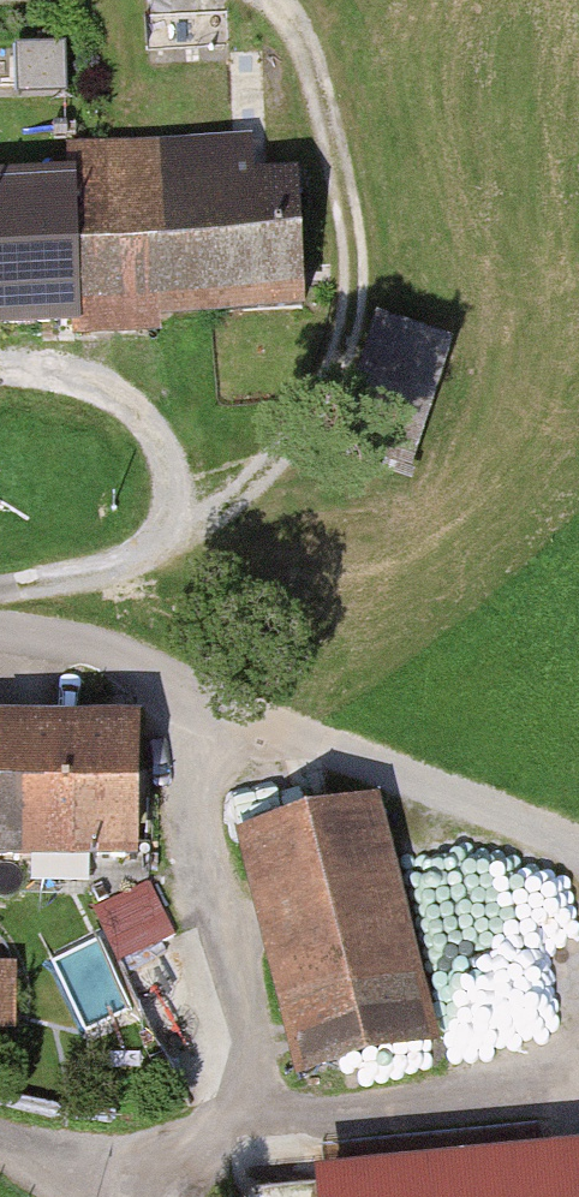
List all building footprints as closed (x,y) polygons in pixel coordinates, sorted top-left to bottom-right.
[(303,303),(299,187),(157,191),(158,158),(71,158),(71,179),(0,184),(0,320),(303,303)] [(355,397),(433,420),(459,331),(380,309),(355,397)] [(130,868),(130,735),(0,734),(0,867),(130,868)] [(294,1079),(434,1043),(375,810),(235,845),(294,1079)] [(104,906),(124,954),(180,930),(161,883),(104,906)] [(23,1029),(23,957),(0,957),(0,1029),(23,1029)] [(317,1196),(578,1196),(578,1159),(316,1188),(317,1196)]
